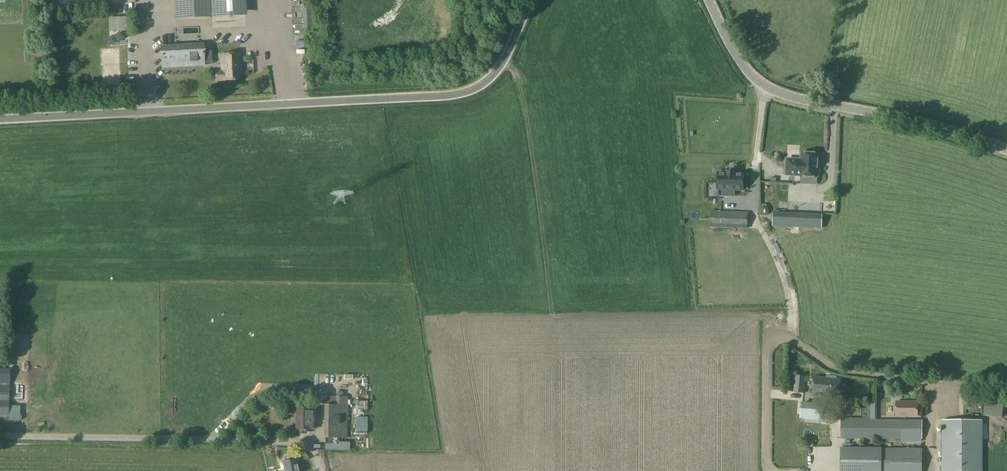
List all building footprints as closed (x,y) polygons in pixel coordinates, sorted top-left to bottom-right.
[(176,18),(239,15),(238,0),(176,0),(176,18)] [(203,45),(161,47),(162,67),(204,66),(203,45)] [(240,54),(221,55),(221,71),(216,71),(216,81),(222,80),(222,81),(241,80),(240,54)] [(801,160),(787,159),(786,175),(800,176),(817,177),(817,175),(819,174),(819,169),(818,167),(818,154),(801,153),(801,160)] [(718,173),(717,189),(722,189),(722,196),(729,196),(730,196),(734,196),(734,190),(743,190),(743,174),(735,173),(735,172),(727,172),(727,173),(718,173)] [(744,213),(730,212),(711,211),(699,211),(699,220),(710,220),(710,227),(747,228),(748,213),(744,213)] [(821,228),(822,215),(774,212),(773,225),(821,228)] [(731,232),(731,246),(736,246),(737,238),(754,239),(754,233),(731,232)] [(8,416),(10,369),(0,369),(0,416),(8,416)] [(804,393),(806,376),(795,375),(794,392),(804,393)] [(839,380),(814,377),(813,393),(830,395),(830,397),(838,398),(838,395),(839,380)] [(348,397),(326,396),(325,437),(347,438),(348,397)] [(266,400),(266,409),(279,409),(279,399),(266,400)] [(822,417),(823,404),(801,402),(800,415),(822,417)] [(917,402),(896,402),(896,416),(917,416),(917,402)] [(296,429),(309,429),(315,429),(315,409),(309,408),(308,408),(308,407),(303,407),(303,408),(296,408),(296,429)] [(841,420),(841,412),(833,412),(833,420),(841,420)] [(350,419),(350,434),(362,434),(362,419),(350,419)] [(922,420),(841,420),(841,438),(922,439),(922,420)] [(942,420),(942,470),(982,470),(982,421),(942,420)] [(351,451),(359,451),(359,437),(351,436),(351,451)] [(841,470),(922,470),(922,448),(841,448),(841,470)] [(295,459),(293,459),(292,457),(290,456),(286,457),(284,459),(285,461),(283,462),(285,470),(298,470),(295,459)]
